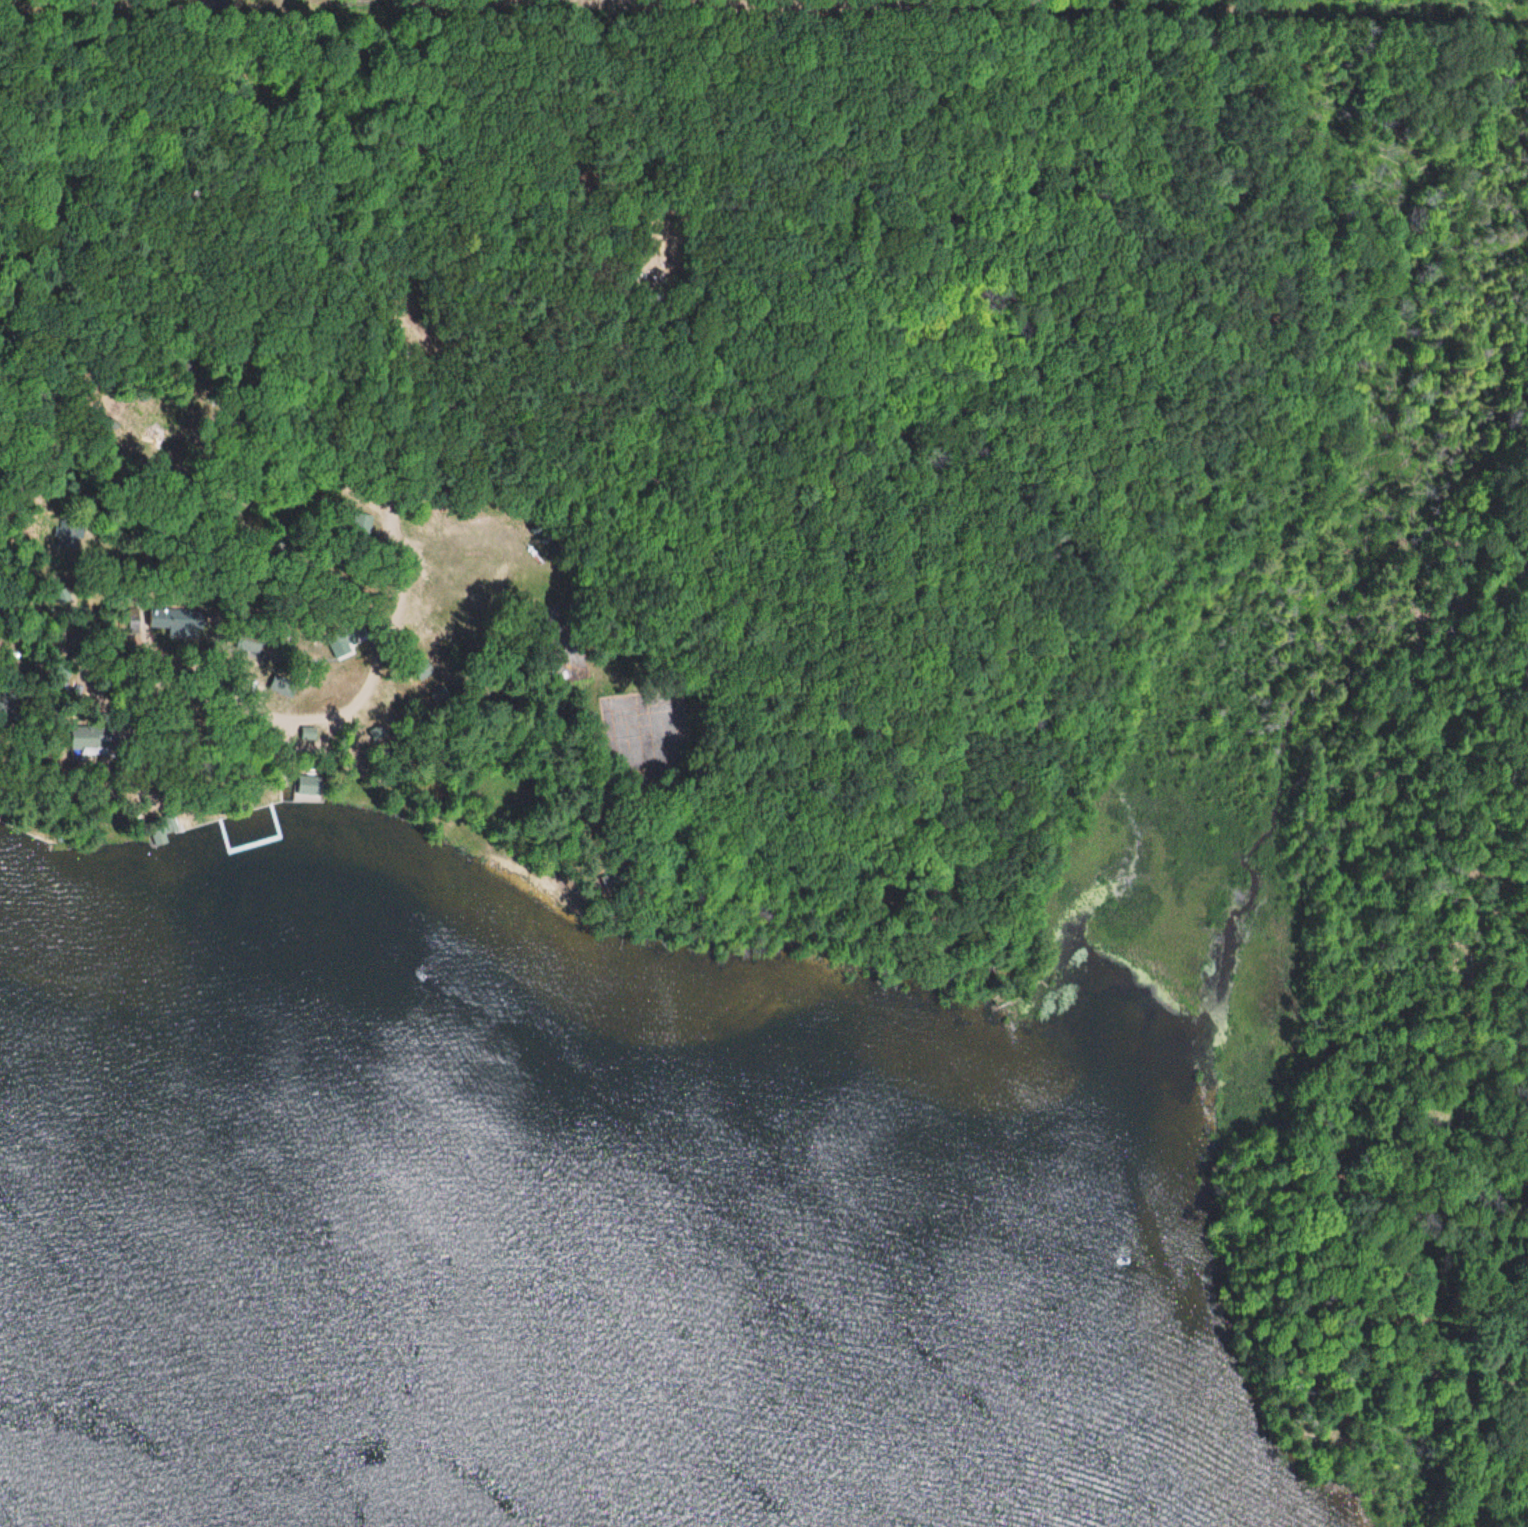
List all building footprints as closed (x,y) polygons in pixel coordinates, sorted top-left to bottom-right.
[(192,637),(192,610),(147,610),(147,631),(168,631),(168,637),(192,637)] [(114,727),(69,727),(68,752),(113,753),(114,727)] [(319,794),(319,776),(297,776),(297,794),(319,794)]
